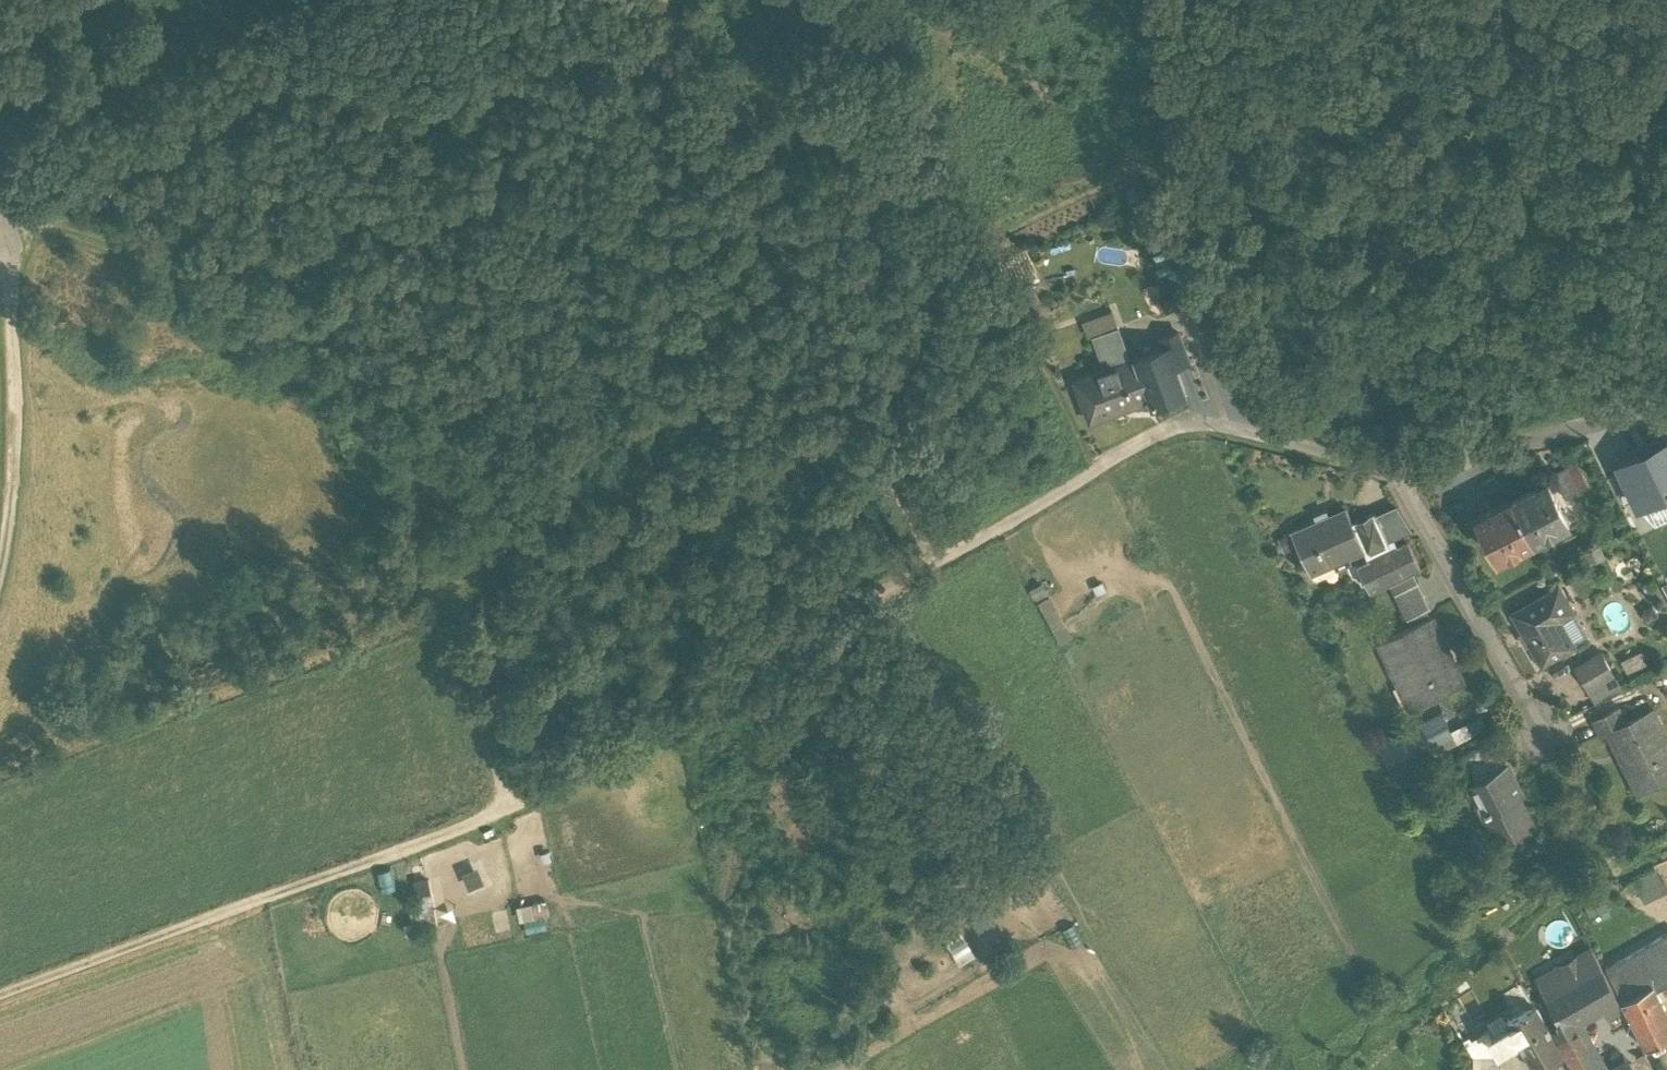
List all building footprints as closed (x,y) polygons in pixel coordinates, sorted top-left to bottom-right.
[(1173,280),(1159,286),(1169,308),(1183,302),(1173,280)] [(1113,309),(1084,320),(1091,336),(1095,335),(1119,326),(1113,309)] [(1119,326),(1095,335),(1102,355),(1126,346),(1119,326)] [(1190,360),(1179,330),(1162,336),(1166,347),(1168,346),(1175,365),(1190,360)] [(1126,346),(1102,355),(1107,369),(1131,360),(1130,360),(1131,359),(1126,346)] [(1166,347),(1139,357),(1153,396),(1153,397),(1155,403),(1185,392),(1175,365),(1168,346),(1166,347)] [(1107,369),(1076,380),(1091,420),(1153,397),(1153,396),(1139,357),(1131,359),(1130,360),(1131,360),(1107,369)] [(1666,491),(1666,439),(1619,461),(1639,504),(1666,491)] [(1580,491),(1567,466),(1553,472),(1566,497),(1580,491)] [(1549,480),(1514,498),(1535,538),(1570,520),(1549,480)] [(1514,498),(1479,516),(1499,557),(1535,538),(1514,498)] [(1377,515),(1377,516),(1388,540),(1412,530),(1399,506),(1377,515)] [(1347,509),(1320,521),(1319,519),(1292,530),(1307,565),(1330,555),(1334,562),(1365,549),(1353,521),(1347,509)] [(1376,512),(1353,521),(1365,549),(1368,555),(1390,544),(1388,540),(1377,516),(1377,515),(1376,512)] [(1408,540),(1358,565),(1372,593),(1415,572),(1422,569),(1408,540)] [(1415,572),(1391,583),(1395,593),(1395,592),(1419,581),(1415,572)] [(1395,592),(1395,593),(1408,618),(1432,607),(1431,606),(1419,582),(1420,582),(1420,581),(1419,581),(1395,592)] [(1560,586),(1514,612),(1543,663),(1575,645),(1557,614),(1571,606),(1560,586)] [(1071,633),(1055,601),(1043,607),(1059,639),(1071,633)] [(1433,616),(1380,641),(1412,708),(1465,682),(1433,616)] [(1601,652),(1577,666),(1598,701),(1623,688),(1601,652)] [(1619,707),(1594,719),(1602,735),(1608,732),(1608,731),(1627,722),(1619,707)] [(1608,731),(1608,732),(1637,791),(1640,790),(1636,782),(1661,770),(1665,778),(1666,776),(1666,735),(1654,708),(1627,722),(1608,731)] [(1444,710),(1379,744),(1390,766),(1455,732),(1444,710)] [(1492,739),(1463,754),(1475,778),(1504,762),(1492,739)] [(1475,778),(1471,780),(1485,807),(1480,810),(1497,842),(1536,821),(1522,794),(1526,792),(1522,784),(1522,785),(1519,779),(1514,781),(1504,762),(1475,778)] [(1644,901),(1666,891),(1666,888),(1657,866),(1633,877),(1644,901)] [(422,916),(436,914),(433,886),(420,887),(422,916)] [(524,925),(550,923),(548,900),(522,901),(524,925)] [(947,939),(962,961),(976,951),(962,929),(947,939)] [(1606,968),(1623,1002),(1653,985),(1656,991),(1666,984),(1666,934),(1656,940),(1606,968)] [(1593,950),(1537,981),(1564,1029),(1578,1021),(1618,999),(1593,950)] [(1623,1002),(1648,1049),(1666,1039),(1666,1012),(1656,991),(1653,985),(1623,1002)] [(1507,1021),(1510,1027),(1493,1037),(1492,1038),(1500,1052),(1501,1052),(1518,1041),(1535,1069),(1541,1069),(1565,1056),(1535,1005),(1507,1021)] [(1578,1021),(1564,1029),(1567,1035),(1582,1028),(1578,1021)] [(1582,1028),(1567,1035),(1558,1039),(1576,1069),(1601,1069),(1605,1068),(1582,1028)] [(1467,1045),(1472,1053),(1474,1053),(1475,1069),(1502,1069),(1500,1056),(1501,1056),(1501,1052),(1500,1052),(1492,1038),(1493,1037),(1490,1032),(1467,1045)]
